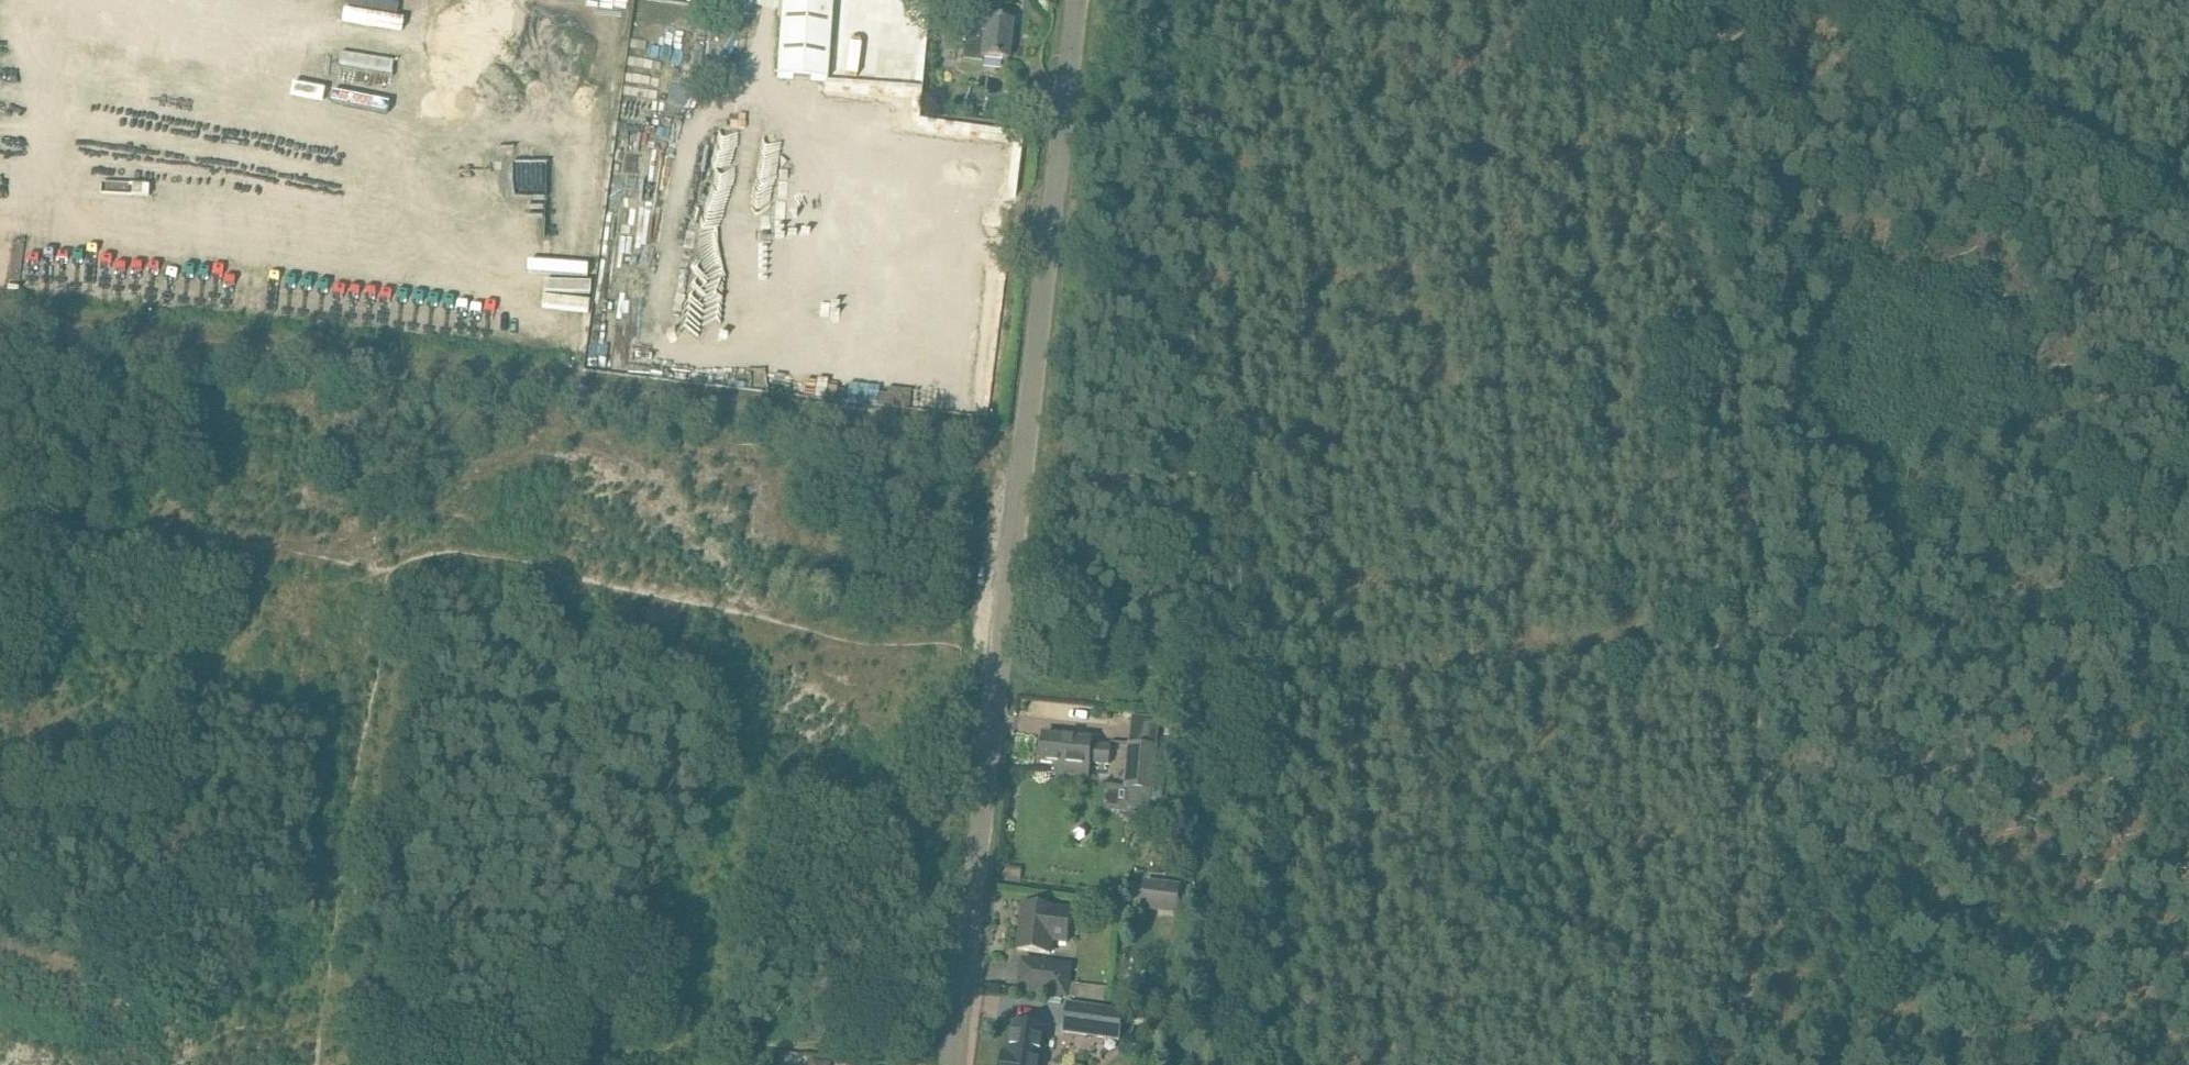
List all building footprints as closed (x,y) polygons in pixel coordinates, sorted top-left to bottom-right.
[(777,79),(828,82),(834,0),(782,0),(777,79)] [(1012,23),(990,21),(986,20),(986,21),(967,19),(963,62),(982,64),(983,59),(1008,62),(1012,23)] [(435,47),(432,56),(483,67),(485,58),(435,47)] [(1111,746),(1092,744),(1092,741),(1044,736),(1042,762),(1058,764),(1056,782),(1058,787),(1062,790),(1068,791),(1073,790),(1077,787),(1079,782),(1080,777),(1089,778),(1090,763),(1109,765),(1111,746)] [(1128,744),(1124,788),(1152,791),(1154,791),(1158,747),(1131,744),(1128,744)] [(1145,883),(1143,909),(1178,913),(1180,887),(1145,883)] [(1071,910),(1045,908),(1024,905),(1018,950),(1040,953),(1051,954),(1052,941),(1068,942),(1071,910)] [(1021,990),(1069,996),(1071,983),(1073,968),(1024,962),(1021,990)] [(1071,983),(1069,996),(1106,1001),(1108,988),(1071,983)] [(1121,1014),(1069,1006),(1064,1032),(1116,1041),(1121,1014)] [(1045,1030),(1014,1025),(1010,1056),(1002,1055),(1000,1064),(1040,1064),(1045,1030)] [(777,1064),(828,1064),(828,1056),(777,1055),(777,1064)]
